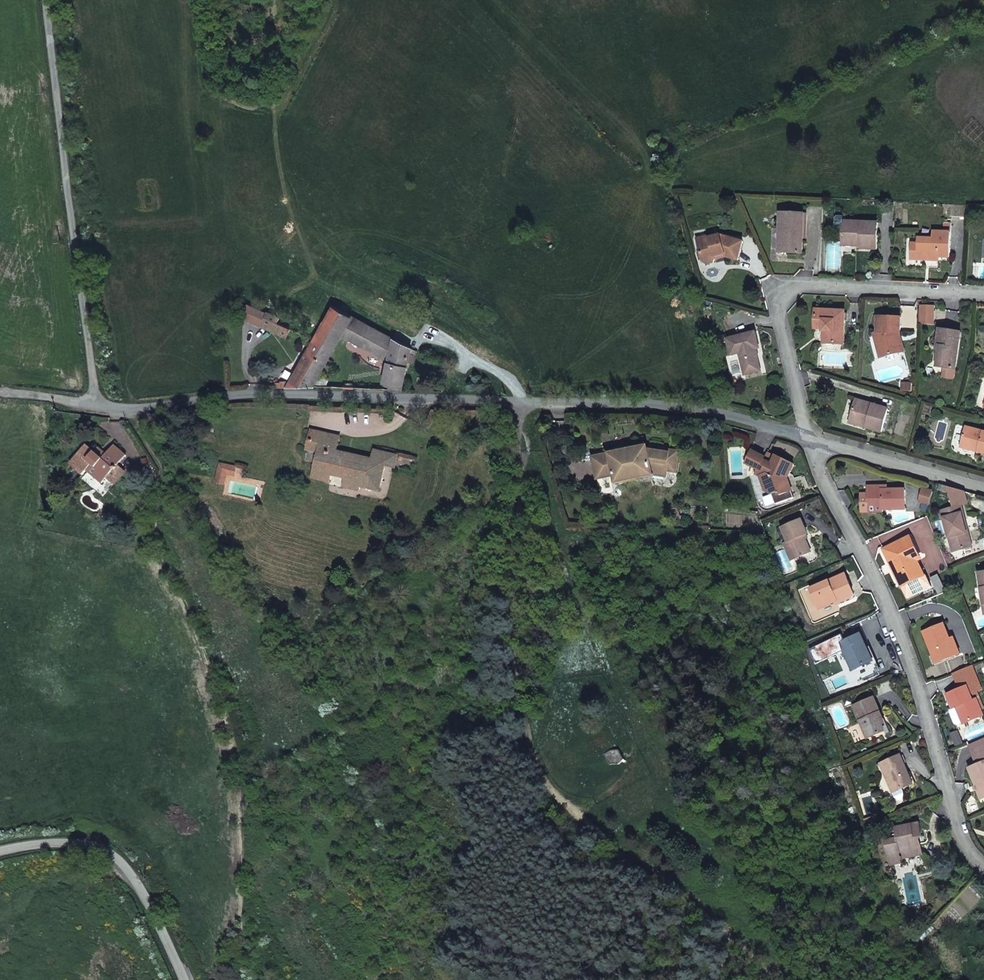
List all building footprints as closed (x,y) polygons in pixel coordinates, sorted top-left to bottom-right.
[(782,229),(781,252),(802,253),(805,214),(781,213),(780,229),(782,229)] [(860,249),(877,249),(878,223),(843,221),(842,243),(861,244),(860,249)] [(940,257),(950,257),(951,232),(951,225),(943,224),(943,232),(933,232),(933,240),(928,240),(928,239),(918,239),(918,244),(918,257),(929,257),(929,260),(940,260),(940,257)] [(710,238),(710,236),(698,238),(703,262),(706,264),(714,262),(715,259),(715,256),(725,254),(726,256),(738,260),(743,242),(721,235),(717,236),(710,238)] [(243,317),(262,326),(269,313),(267,312),(261,309),(248,303),(239,307),(246,311),(243,317)] [(326,346),(325,348),(332,352),(342,335),(351,340),(361,321),(352,316),(335,307),(315,340),(326,346)] [(827,331),(826,343),(843,344),(845,312),(816,310),(815,328),(823,329),(823,331),(827,331)] [(269,313),(262,326),(287,337),(291,329),(284,326),(277,323),(279,318),(269,313)] [(895,334),(901,334),(901,317),(878,316),(877,332),(874,333),(880,358),(900,353),(895,334)] [(351,340),(390,360),(395,339),(361,321),(351,340)] [(945,368),(955,369),(961,332),(940,329),(937,346),(940,346),(937,366),(945,368)] [(756,331),(727,339),(731,356),(739,354),(745,376),(762,371),(758,356),(756,355),(755,350),(757,350),(760,349),(756,331)] [(901,334),(895,334),(900,353),(905,351),(901,334)] [(384,389),(403,390),(409,362),(412,363),(413,363),(414,362),(415,361),(415,359),(415,358),(415,356),(414,355),(411,354),(410,354),(412,348),(395,339),(390,360),(384,389)] [(276,388),(287,387),(313,386),(326,363),(328,359),(332,352),(325,348),(326,346),(315,340),(291,381),(289,380),(281,381),(281,382),(276,383),(276,388)] [(945,368),(943,377),(954,378),(955,369),(945,368)] [(912,384),(902,383),(902,391),(912,392),(912,384)] [(867,425),(867,428),(881,432),(889,409),(857,400),(851,420),(867,425)] [(978,452),(983,453),(983,432),(966,427),(961,445),(979,449),(978,452)] [(337,451),(340,436),(312,430),(309,440),(321,443),(319,452),(313,477),(329,481),(331,474),(346,477),(360,480),(359,485),(379,490),(385,465),(387,453),(375,451),(373,460),(351,454),(350,458),(344,457),(345,453),(337,451)] [(321,443),(309,440),(307,449),(319,452),(321,443)] [(96,452),(87,445),(71,464),(83,475),(87,470),(103,483),(108,477),(118,465),(127,455),(115,445),(107,455),(99,448),(96,452)] [(667,450),(666,452),(648,449),(648,446),(629,450),(627,452),(614,455),(611,453),(593,457),(597,479),(614,476),(616,483),(653,476),(653,475),(666,477),(667,472),(668,463),(678,465),(680,452),(667,450)] [(787,478),(794,465),(776,456),(772,464),(764,460),(765,457),(752,451),(746,464),(758,470),(756,474),(760,476),(764,487),(771,494),(772,493),(779,491),(780,495),(792,491),(787,478)] [(385,465),(394,467),(397,456),(387,453),(385,465)] [(236,467),(220,463),(216,482),(225,484),(227,474),(235,475),(236,467)] [(667,472),(676,473),(678,465),(668,463),(667,472)] [(108,477),(115,483),(125,471),(118,465),(108,477)] [(360,480),(346,477),(344,486),(358,489),(359,485),(360,480)] [(888,487),(869,487),(869,493),(869,512),(884,512),(883,510),(906,509),(906,490),(888,490),(888,487)] [(949,487),(948,489),(953,505),(967,501),(965,492),(949,487)] [(920,502),(930,505),(933,492),(924,490),(920,502)] [(779,491),(772,493),(772,494),(775,504),(775,505),(794,498),(792,491),(780,495),(779,491)] [(775,504),(772,494),(762,498),(766,507),(775,504)] [(953,508),(940,511),(942,519),(944,519),(953,552),(972,547),(968,532),(967,533),(962,514),(963,514),(961,505),(953,508)] [(802,519),(782,528),(788,542),(784,543),(791,561),(812,552),(805,536),(808,534),(802,519)] [(890,563),(892,562),(896,570),(894,571),(902,587),(920,578),(912,561),(917,558),(918,558),(920,557),(911,537),(884,550),(890,563)] [(902,587),(904,591),(928,580),(926,575),(925,576),(917,558),(912,561),(920,578),(902,587)] [(918,558),(917,558),(925,576),(926,575),(918,558)] [(846,575),(811,589),(819,608),(837,601),(838,603),(852,598),(854,593),(846,575)] [(924,632),(936,664),(961,654),(955,637),(950,639),(944,624),(924,632)] [(861,634),(841,643),(853,671),(873,661),(861,634)] [(960,689),(947,695),(953,710),(957,708),(963,723),(964,724),(983,716),(982,711),(977,699),(973,700),(970,694),(976,691),(982,689),(972,665),(953,673),(960,689)] [(970,694),(973,700),(977,699),(982,711),(983,710),(983,709),(976,691),(970,694)] [(854,706),(868,739),(885,732),(877,714),(880,713),(874,697),(854,706)] [(958,726),(963,723),(957,708),(953,710),(951,711),(951,713),(955,725),(958,726)] [(968,745),(977,765),(970,768),(982,799),(983,798),(983,739),(968,745)] [(612,750),(605,754),(610,765),(613,764),(619,764),(624,759),(619,750),(612,750)] [(909,774),(908,773),(901,755),(881,764),(894,793),(911,785),(907,775),(909,774)] [(904,794),(903,789),(894,793),(895,797),(900,801),(904,799),(904,794)] [(898,839),(886,841),(891,865),(904,862),(903,857),(913,855),(913,857),(923,855),(921,844),(920,844),(919,839),(923,838),(921,823),(914,825),(896,828),(898,839)]
